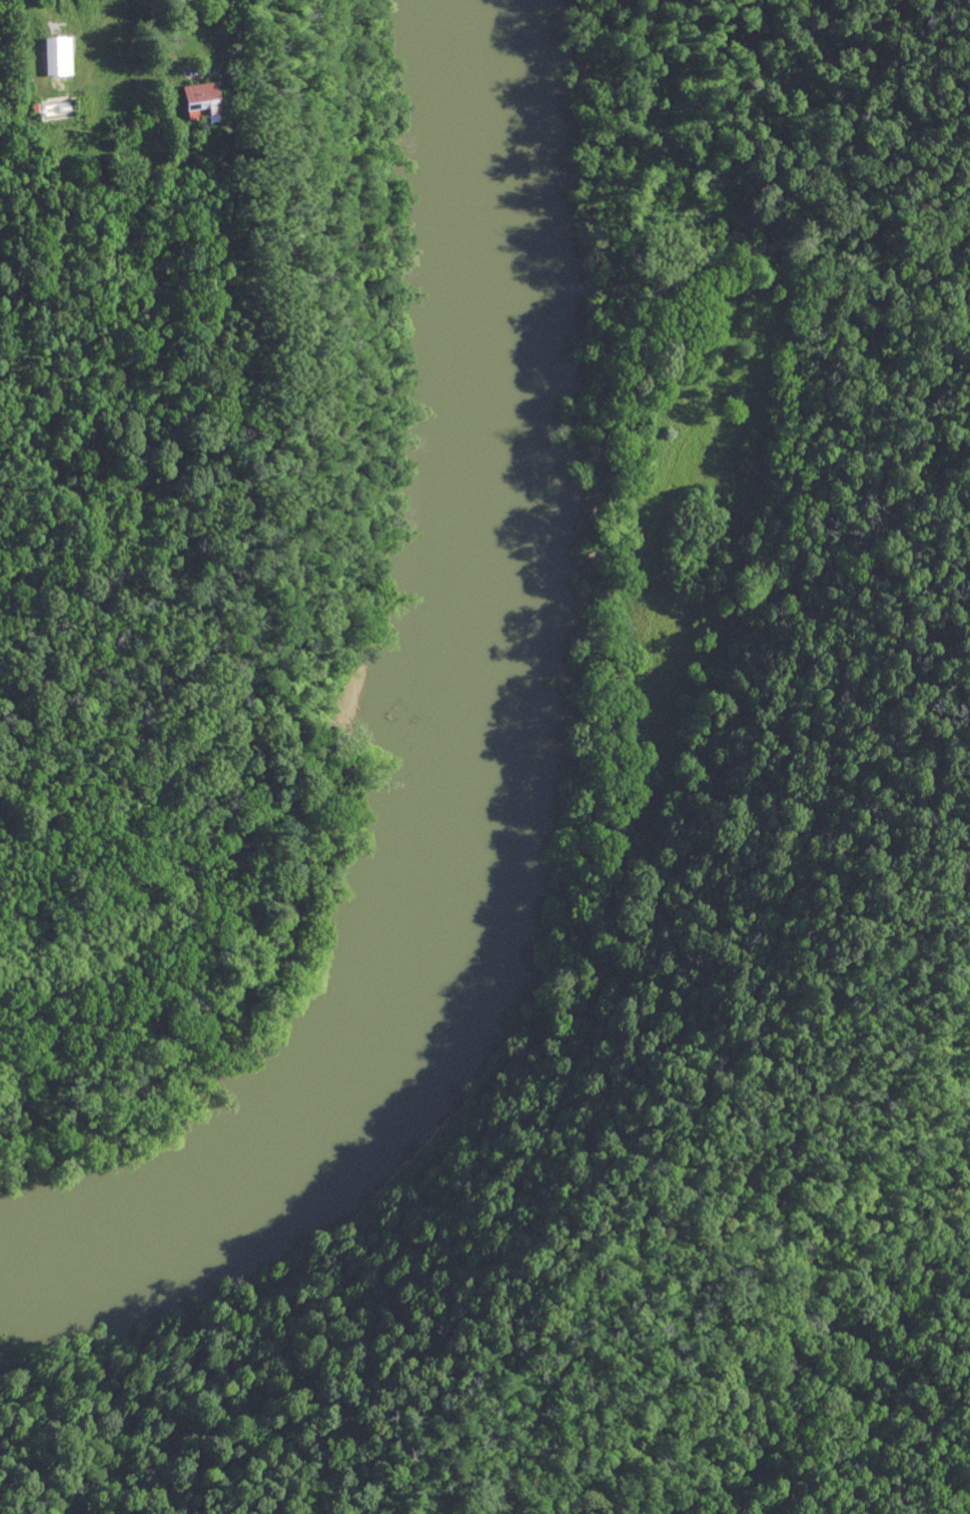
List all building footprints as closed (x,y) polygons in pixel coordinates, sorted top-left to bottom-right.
[(76,38),(49,38),(50,76),(77,76),(76,38)] [(188,86),(193,120),(212,118),(212,124),(223,123),(222,113),(227,112),(223,81),(188,86)]
